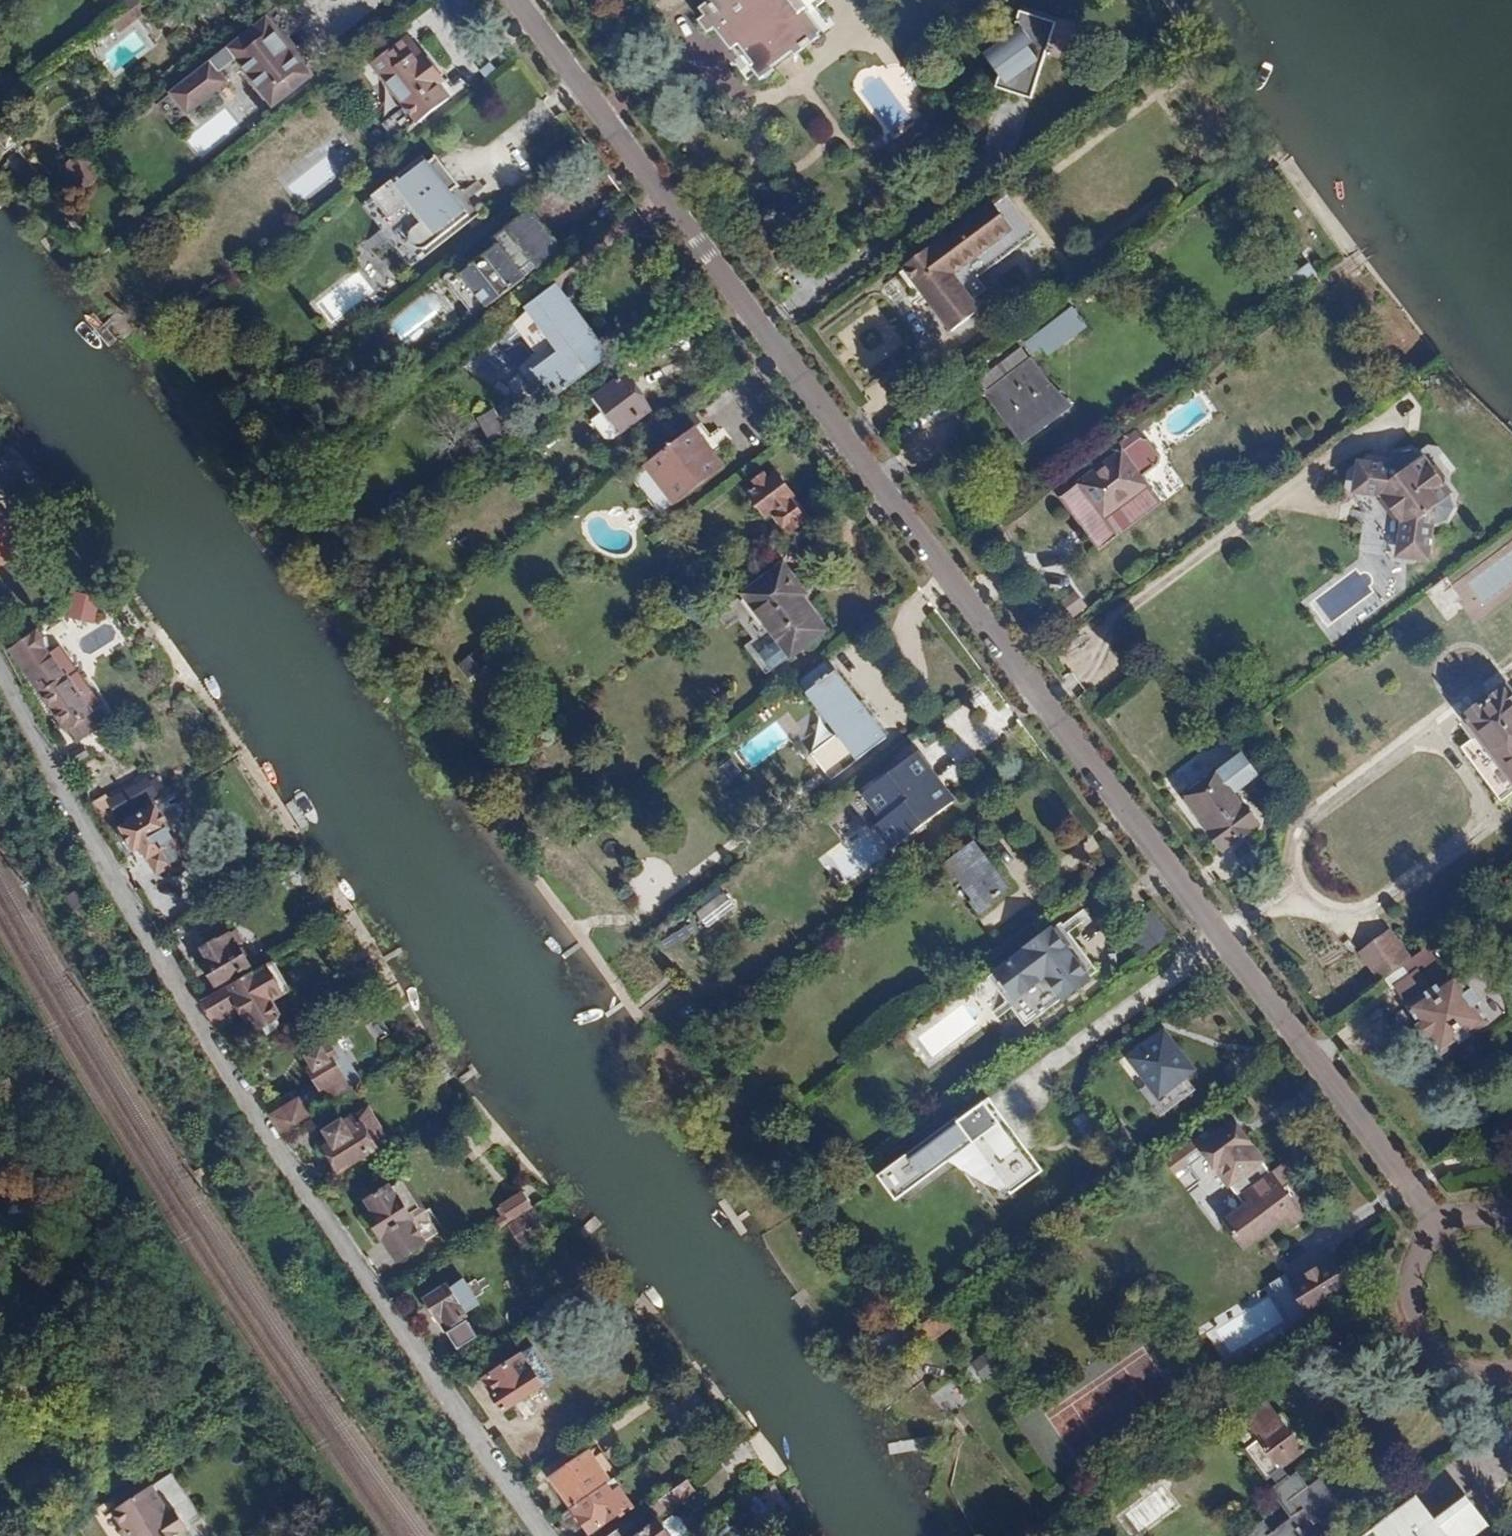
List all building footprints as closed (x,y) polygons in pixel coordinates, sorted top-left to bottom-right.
[(801,52),(803,55),(823,41),(820,37),(825,33),(810,16),(806,19),(795,6),(796,5),(793,0),(724,0),(709,11),(716,20),(707,25),(714,35),(723,29),(738,49),(744,44),(763,67),(759,70),(770,82),(779,74),(776,71),(801,52)] [(1031,105),(1053,30),(1016,19),(1009,44),(983,64),(998,82),(994,94),(1031,105)] [(404,43),(372,67),(418,127),(449,103),(438,88),(448,80),(428,55),(419,62),(404,43)] [(232,44),(194,73),(237,129),(275,100),(232,44)] [(175,87),(137,117),(151,136),(190,107),(175,87)] [(77,149),(64,158),(77,176),(90,166),(77,149)] [(462,186),(439,157),(431,163),(425,155),(373,194),(391,218),(409,204),(422,222),(414,228),(411,234),(412,241),(418,247),(424,248),(428,247),(470,213),(454,193),(462,186)] [(983,309),(957,273),(1016,226),(997,202),(908,269),(910,271),(905,275),(924,299),(928,296),(953,331),(983,309)] [(501,235),(506,241),(524,226),(520,221),(501,235)] [(524,226),(506,241),(526,267),(543,253),(534,239),(539,235),(530,223),(524,226)] [(612,355),(565,293),(545,308),(574,346),(541,372),(558,396),(612,355)] [(1023,337),(1035,358),(1088,328),(1076,307),(1023,337)] [(1024,347),(980,380),(1022,437),(1066,404),(1024,347)] [(655,413),(626,374),(598,396),(627,434),(655,413)] [(487,442),(506,435),(496,410),(478,418),(487,442)] [(646,467),(676,507),(725,472),(695,431),(646,467)] [(1136,442),(1126,449),(1139,467),(1149,459),(1136,442)] [(1139,467),(1126,449),(1082,483),(1104,511),(1148,478),(1139,467)] [(1417,563),(1420,534),(1429,531),(1434,528),(1436,523),(1437,516),(1434,509),(1437,506),(1430,495),(1431,488),(1419,474),(1412,472),(1407,465),(1403,468),(1397,461),(1386,460),(1378,465),(1374,473),(1347,468),(1336,476),(1335,493),(1340,499),(1369,506),(1387,530),(1384,561),(1390,572),(1403,574),(1417,563)] [(769,517),(775,513),(790,532),(809,518),(794,498),(798,496),(780,472),(770,480),(767,475),(759,481),(762,486),(751,494),(754,498),(749,512),(765,512),(769,517)] [(772,645),(771,644),(758,653),(773,672),(789,659),(823,633),(799,602),(804,598),(781,569),(742,598),(776,642),(772,645)] [(37,631),(10,652),(72,727),(81,718),(91,730),(114,713),(68,656),(58,664),(44,647),(43,638),(37,631)] [(465,676),(486,663),(478,649),(456,663),(465,676)] [(890,737),(833,662),(801,686),(818,708),(825,703),(865,756),(890,737)] [(1511,794),(1511,691),(1507,685),(1469,715),(1482,732),(1462,748),(1502,801),(1511,794)] [(881,810),(892,801),(918,834),(960,801),(924,755),(882,787),(879,784),(868,792),(881,810)] [(1222,771),(1189,796),(1228,847),(1262,822),(1222,771)] [(128,805),(134,814),(149,803),(143,795),(128,805)] [(128,818),(133,826),(126,830),(138,850),(145,846),(162,873),(170,867),(174,870),(178,872),(181,871),(185,869),(187,866),(188,863),(188,859),(186,854),(152,801),(149,803),(134,814),(128,818)] [(996,859),(987,849),(976,858),(979,862),(959,875),(983,908),(1010,888),(992,863),(996,859)] [(983,908),(991,919),(1021,896),(1013,885),(1010,888),(983,908)] [(726,893),(700,913),(711,928),(738,908),(726,893)] [(76,896),(66,902),(75,916),(85,909),(76,896)] [(214,986),(217,984),(222,991),(251,974),(246,966),(248,965),(219,918),(197,933),(205,947),(202,949),(211,961),(202,967),(214,986)] [(1092,978),(1055,930),(1001,971),(1021,998),(1054,974),(1070,996),(1092,978)] [(1393,931),(1366,950),(1386,979),(1413,959),(1393,931)] [(214,1023),(239,1007),(256,1031),(259,1029),(265,1037),(280,1027),(275,1019),(282,1015),(272,999),(288,989),(272,962),(251,974),(222,991),(203,1003),(214,1023)] [(1459,975),(1410,1007),(1442,1057),(1491,1025),(1459,975)] [(1194,1069),(1166,1032),(1134,1057),(1162,1094),(1194,1069)] [(310,1058),(316,1067),(310,1071),(333,1106),(343,1099),(352,1093),(332,1062),(339,1057),(331,1044),(310,1058)] [(282,1114),(274,1119),(285,1136),(312,1118),(301,1101),(297,1104),(292,1095),(277,1105),(282,1114)] [(333,1106),(317,1116),(338,1147),(330,1153),(344,1173),(378,1151),(364,1131),(362,1132),(353,1118),(357,1114),(358,1108),(355,1102),(349,1099),(343,1099),(333,1106)] [(992,1101),(888,1179),(902,1199),(976,1142),(1015,1194),(1045,1172),(992,1101)] [(1246,1144),(1240,1149),(1233,1140),(1219,1151),(1268,1217),(1247,1233),(1266,1260),(1302,1233),(1308,1241),(1326,1227),(1308,1203),(1270,1153),(1260,1161),(1246,1144)] [(424,1210),(404,1180),(369,1204),(378,1217),(372,1221),(397,1261),(424,1245),(409,1220),(424,1210)] [(1325,1269),(1288,1297),(1308,1323),(1345,1295),(1325,1269)] [(447,1286),(426,1300),(446,1332),(468,1318),(447,1286)] [(512,1346),(490,1360),(497,1372),(520,1358),(512,1346)] [(497,1372),(485,1380),(504,1409),(541,1385),(523,1356),(520,1358),(497,1372)] [(930,1396),(948,1417),(971,1398),(954,1377),(930,1396)] [(1304,1451),(1288,1429),(1292,1426),(1282,1413),(1278,1416),(1269,1404),(1235,1429),(1283,1492),(1302,1478),(1297,1471),(1291,1475),(1284,1466),(1304,1451)] [(573,1506),(606,1484),(586,1454),(553,1477),(573,1506)] [(1312,1526),(1317,1522),(1305,1507),(1330,1487),(1321,1475),(1308,1484),(1302,1478),(1283,1492),(1279,1495),(1294,1515),(1297,1513),(1297,1514),(1275,1531),(1265,1518),(1241,1535),(1319,1535),(1312,1526)] [(693,1479),(660,1502),(668,1513),(701,1490),(693,1479)] [(116,1507),(134,1535),(176,1535),(191,1527),(179,1509),(173,1513),(154,1483),(116,1507)] [(606,1484),(573,1506),(590,1531),(623,1508),(606,1484)] [(1464,1531),(1450,1512),(1432,1489),(1392,1519),(1397,1524),(1381,1535),(1456,1535),(1464,1531)] [(1450,1512),(1464,1531),(1467,1535),(1481,1535),(1500,1522),(1478,1492),(1450,1512)] [(657,1524),(641,1535),(666,1535),(657,1524)]
